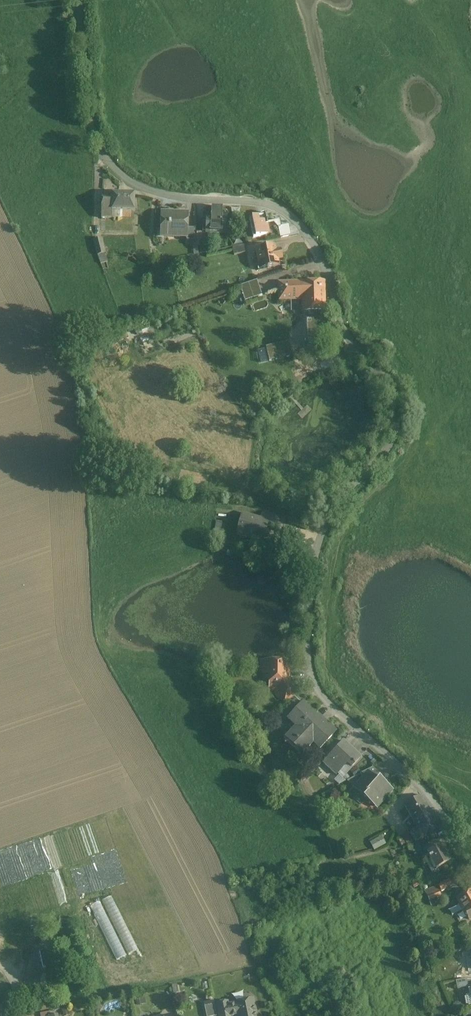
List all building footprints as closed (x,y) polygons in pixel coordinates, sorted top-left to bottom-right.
[(135,195),(102,194),(101,218),(112,218),(112,211),(134,211),(135,195)] [(188,214),(176,214),(176,213),(162,212),(161,226),(165,226),(164,237),(187,237),(188,228),(188,214)] [(268,222),(265,223),(263,216),(253,218),(250,219),(253,238),(256,237),(266,235),(267,235),(266,231),(267,231),(266,230),(269,229),(268,226),(268,225),(268,222)] [(227,217),(206,217),(206,233),(226,234),(227,217)] [(280,237),(291,235),(289,224),(281,226),(280,220),(268,222),(269,228),(278,226),(280,237)] [(196,228),(188,228),(187,237),(187,241),(197,241),(197,237),(196,228)] [(205,236),(197,237),(197,241),(199,254),(207,253),(205,236)] [(101,238),(94,240),(98,255),(105,254),(101,238)] [(246,246),(233,248),(234,255),(247,253),(246,246)] [(275,246),(256,249),(259,267),(267,265),(267,268),(279,266),(275,246)] [(245,300),(262,295),(257,279),(241,284),(245,300)] [(324,281),(303,282),(303,299),(303,312),(305,344),(326,344),(324,281)] [(303,282),(279,283),(280,300),(303,299),(303,282)] [(282,352),(260,358),(263,366),(284,360),(282,352)] [(264,520),(242,514),(236,535),(263,542),(267,528),(269,521),(264,520)] [(275,517),(265,514),(264,520),(269,521),(273,522),(275,517)] [(273,522),(269,521),(267,528),(275,530),(277,523),(273,522)] [(281,661),(280,662),(275,662),(273,661),(262,661),(261,662),(261,671),(262,672),(269,672),(271,674),(271,680),(272,681),(288,682),(288,671),(289,670),(289,663),(288,661),(281,661)] [(293,687),(287,690),(274,690),(279,699),(283,697),(285,700),(287,700),(296,695),(297,693),(293,687)] [(322,722),(302,704),(288,719),(289,719),(290,718),(299,726),(299,727),(313,739),(321,746),(320,748),(320,749),(336,732),(323,720),(322,722)] [(299,727),(289,738),(303,751),(313,739),(299,727)] [(361,758),(344,742),(323,763),(336,775),(347,764),(351,768),(361,758)] [(369,750),(364,757),(373,764),(378,758),(369,750)] [(354,777),(360,774),(357,767),(351,770),(354,777)] [(381,777),(372,769),(361,775),(363,780),(365,783),(368,780),(373,786),(378,781),(381,777)] [(373,786),(368,780),(365,783),(363,780),(359,782),(349,793),(362,805),(366,799),(375,807),(384,797),(386,799),(391,793),(378,781),(373,786)] [(421,796),(404,806),(418,829),(410,834),(415,842),(441,827),(437,819),(435,820),(421,796)] [(408,833),(403,835),(407,845),(412,843),(408,833)] [(374,850),(386,843),(382,835),(370,841),(374,850)] [(402,836),(398,838),(402,846),(406,844),(402,836)] [(419,843),(407,846),(409,853),(421,850),(419,843)] [(442,846),(427,853),(428,854),(430,858),(429,858),(429,860),(431,859),(436,869),(435,869),(436,869),(450,862),(450,861),(449,862),(442,847),(442,846)] [(449,880),(438,885),(441,892),(452,886),(449,880)] [(439,890),(427,895),(431,905),(436,903),(434,899),(441,896),(439,890)] [(457,899),(464,912),(464,911),(469,920),(470,918),(470,891),(457,899)] [(452,955),(455,963),(470,957),(470,956),(468,948),(452,955)] [(52,949),(40,952),(43,968),(55,965),(52,949)] [(55,982),(56,979),(55,976),(53,974),(51,972),(48,971),(45,972),(42,974),(41,976),(40,979),(41,982),(43,985),(45,986),(48,987),(51,986),(54,985),(55,982)] [(466,979),(455,981),(457,989),(468,986),(466,979)] [(204,1003),(206,1015),(217,1015),(214,1001),(204,1003)] [(236,1003),(236,1004),(229,1006),(231,1015),(256,1015),(253,1003),(246,1004),(246,1001),(236,1003)] [(216,1005),(219,1015),(231,1015),(229,1006),(228,1002),(216,1005)]
